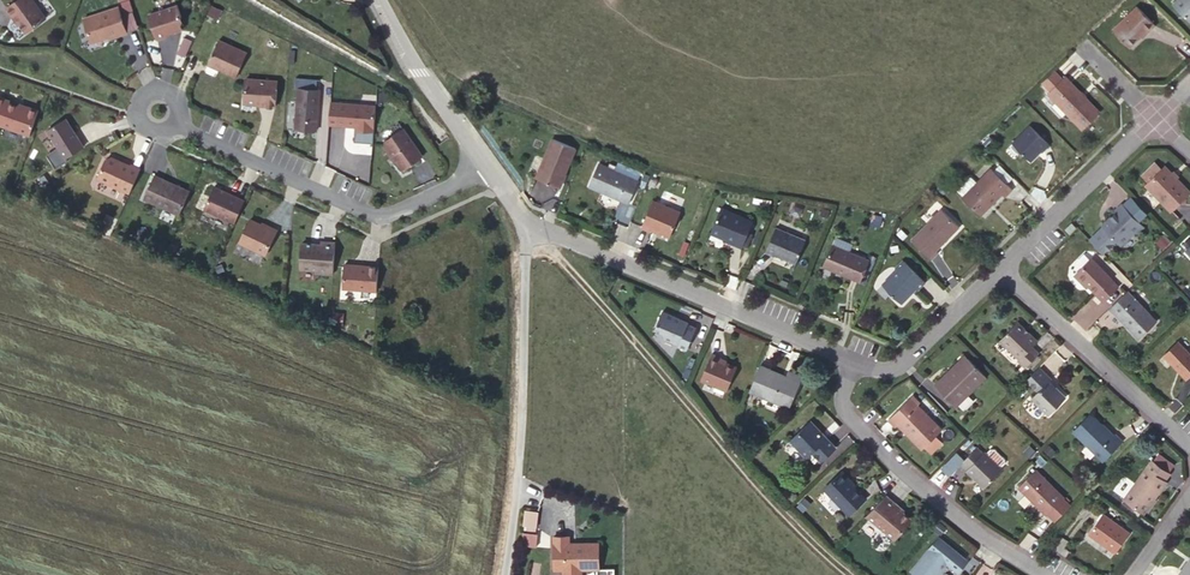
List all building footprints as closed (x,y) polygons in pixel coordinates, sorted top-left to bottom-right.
[(34,0),(21,0),(9,9),(15,17),(16,16),(21,23),(29,34),(48,19),(34,0)] [(130,15),(138,12),(134,0),(125,0),(130,15)] [(1172,4),(1189,22),(1189,0),(1177,0),(1172,4)] [(153,14),(162,39),(172,36),(170,33),(176,31),(178,32),(186,29),(185,25),(182,17),(185,16),(181,5),(153,14)] [(224,10),(214,5),(210,14),(220,19),(224,10)] [(1146,31),(1147,33),(1155,25),(1137,6),(1112,30),(1129,47),(1141,36),(1146,31)] [(121,8),(86,19),(95,43),(112,38),(113,39),(130,33),(121,8)] [(240,77),(250,53),(222,40),(211,64),(240,77)] [(175,63),(175,51),(161,51),(161,63),(175,63)] [(1062,79),(1054,71),(1042,83),(1050,91),(1062,79)] [(1050,91),(1047,94),(1082,129),(1100,112),(1065,77),(1062,79),(1050,91)] [(249,78),(247,102),(268,104),(268,105),(278,106),(281,81),(249,78)] [(295,130),(316,131),(319,80),(296,79),(295,89),(297,89),(295,130)] [(0,98),(0,126),(32,137),(41,112),(31,108),(27,110),(11,104),(12,102),(0,98)] [(373,143),(376,106),(331,103),(329,125),(355,127),(355,142),(373,143)] [(85,148),(68,120),(49,132),(66,159),(85,148)] [(1049,145),(1030,126),(1013,143),(1030,161),(1040,151),(1042,152),(1049,145)] [(384,145),(392,157),(394,156),(396,160),(403,169),(423,156),(404,128),(384,141),(384,145)] [(576,148),(552,138),(536,177),(559,187),(576,148)] [(115,158),(110,160),(101,179),(133,193),(144,169),(135,165),(134,167),(115,158)] [(598,163),(589,186),(629,204),(638,181),(598,163)] [(1013,177),(1000,165),(994,171),(1007,184),(1013,177)] [(1165,166),(1145,185),(1171,211),(1189,192),(1189,191),(1165,166)] [(994,171),(991,169),(977,183),(964,196),(962,197),(981,215),(1002,194),(1005,197),(1013,189),(1007,184),(994,171)] [(176,184),(158,175),(148,199),(183,214),(194,191),(181,185),(179,186),(176,185),(176,184)] [(958,189),(964,196),(977,183),(971,176),(958,189)] [(250,200),(219,186),(209,208),(240,222),(250,200)] [(680,212),(653,200),(642,228),(650,231),(651,228),(670,236),(680,212)] [(1135,230),(1142,224),(1122,203),(1115,210),(1116,211),(1102,225),(1103,226),(1090,239),(1103,252),(1115,239),(1120,244),(1135,230)] [(753,221),(721,208),(710,232),(725,239),(725,240),(742,248),(753,221)] [(959,227),(941,209),(911,240),(931,259),(938,252),(936,250),(959,227)] [(244,242),(270,254),(282,229),(273,225),(272,227),(255,219),(244,242)] [(1076,227),(1072,223),(1066,229),(1070,233),(1076,227)] [(1144,226),(1142,224),(1135,230),(1137,232),(1144,226)] [(805,241),(775,228),(765,251),(775,255),(775,254),(795,263),(805,241)] [(328,243),(308,242),(306,267),(323,269),(322,271),(339,272),(341,241),(328,241),(328,243)] [(869,260),(832,245),(823,266),(860,281),(869,260)] [(1112,278),(1092,258),(1075,275),(1085,284),(1086,283),(1097,293),(1112,278)] [(925,282),(904,261),(896,269),(897,270),(883,284),(901,303),(916,288),(918,290),(925,282)] [(385,265),(351,263),(349,287),(383,289),(385,265)] [(1127,291),(1109,308),(1139,338),(1157,321),(1127,291)] [(689,323),(663,312),(656,328),(663,332),(665,338),(679,344),(678,345),(687,349),(696,328),(688,324),(689,323)] [(1037,341),(1017,322),(1000,340),(1020,358),(1018,360),(1026,367),(1040,352),(1033,345),(1037,341)] [(1178,342),(1164,356),(1178,370),(1180,368),(1189,377),(1189,376),(1189,354),(1178,342)] [(712,353),(701,379),(727,390),(737,367),(720,360),(721,357),(712,353)] [(986,376),(968,358),(952,374),(949,371),(935,384),(956,405),(986,376)] [(760,365),(750,391),(790,408),(803,377),(789,371),(787,376),(760,365)] [(1051,379),(1039,367),(1027,380),(1039,391),(1032,398),(1049,414),(1066,397),(1050,381),(1051,379)] [(1187,379),(1189,377),(1180,368),(1178,370),(1187,379)] [(909,432),(907,434),(922,449),(925,446),(930,441),(939,432),(942,430),(918,405),(920,403),(913,395),(888,419),(896,426),(898,424),(905,431),(907,429),(909,432)] [(1114,436),(1092,414),(1074,431),(1104,460),(1123,441),(1116,434),(1114,436)] [(816,431),(818,429),(811,421),(791,440),(804,454),(808,455),(812,451),(821,461),(836,447),(822,433),(820,435),(816,431)] [(946,438),(939,432),(930,441),(936,448),(946,438)] [(936,448),(930,441),(925,446),(931,453),(936,448)] [(1002,469),(984,452),(983,453),(976,447),(962,462),(968,469),(967,470),(985,487),(1002,469)] [(1169,473),(1152,460),(1124,498),(1144,512),(1166,482),(1164,480),(1169,473)] [(1065,497),(1036,469),(1019,486),(1048,514),(1065,497)] [(843,471),(841,472),(854,486),(856,484),(843,471)] [(854,486),(841,472),(824,488),(849,514),(866,498),(854,486)] [(887,495),(866,515),(895,539),(912,519),(897,507),(899,505),(887,495)] [(524,509),(523,531),(537,532),(539,510),(524,509)] [(1130,532),(1103,513),(1088,533),(1116,552),(1130,532)] [(537,533),(523,532),(522,546),(536,547),(537,533)] [(561,537),(561,571),(570,571),(570,574),(588,574),(588,570),(607,570),(606,544),(581,544),(581,546),(576,546),(576,537),(561,537)] [(938,537),(911,571),(917,574),(937,574),(947,562),(959,572),(967,561),(938,537)] [(1178,574),(1189,574),(1189,558),(1178,574)]
